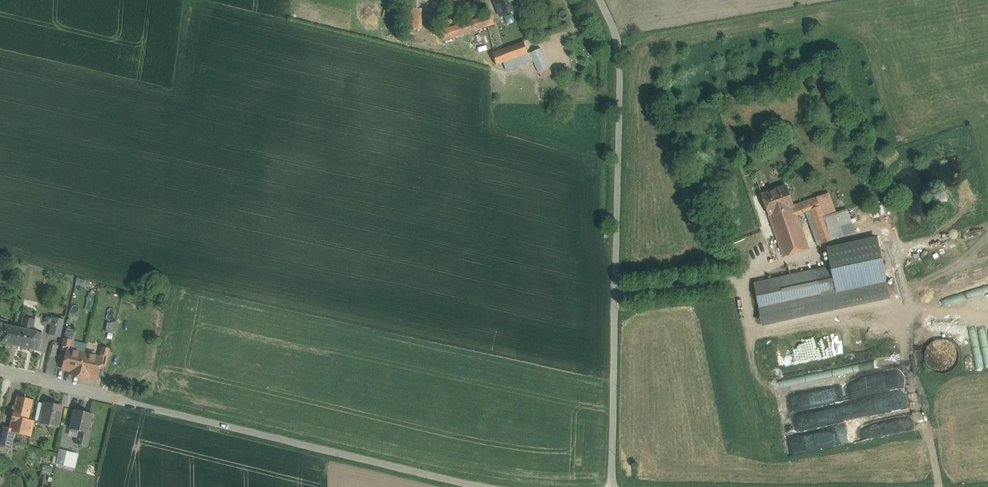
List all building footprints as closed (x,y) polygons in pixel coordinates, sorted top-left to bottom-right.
[(503,21),(524,13),(520,0),(495,0),(503,21)] [(410,8),(411,28),(421,27),(420,7),(410,8)] [(499,27),(496,15),(443,31),(447,43),(499,27)] [(532,54),(528,44),(497,56),(501,66),(532,54)] [(555,76),(544,50),(533,55),(544,80),(555,76)] [(791,185),(762,196),(770,219),(799,208),(798,206),(791,185)] [(809,215),(821,249),(861,235),(852,209),(840,213),(833,193),(798,206),(799,208),(802,217),(809,215)] [(770,219),(784,260),(814,250),(802,217),(799,208),(770,219)] [(836,266),(756,284),(768,334),(896,306),(881,238),(832,248),(836,266)] [(20,328),(15,327),(11,345),(22,348),(26,330),(32,332),(32,331),(35,320),(23,317),(20,328)] [(64,320),(52,317),(48,335),(60,338),(64,320)] [(0,343),(11,345),(15,327),(4,325),(0,343)] [(32,332),(26,330),(22,348),(39,351),(43,333),(32,331),(32,332)] [(109,350),(101,348),(99,357),(101,358),(99,366),(105,367),(109,350)] [(84,354),(67,350),(62,369),(75,372),(74,375),(79,376),(84,354)] [(99,357),(84,354),(79,376),(84,377),(84,374),(97,377),(99,366),(101,358),(99,357)] [(871,409),(907,400),(900,373),(856,384),(855,380),(833,386),(837,400),(845,398),(845,400),(867,394),(871,409)] [(33,400),(17,397),(14,406),(13,407),(12,410),(13,411),(13,413),(11,420),(10,428),(32,433),(34,422),(34,421),(28,420),(33,400)] [(38,403),(35,420),(40,422),(44,404),(38,403)] [(62,407),(44,403),(44,404),(40,422),(40,423),(58,427),(62,407)] [(92,414),(74,410),(70,429),(78,431),(77,437),(89,440),(90,433),(88,432),(92,414)] [(4,428),(0,445),(0,446),(10,448),(14,430),(4,428)] [(89,440),(77,437),(75,443),(87,446),(89,440)] [(66,451),(59,449),(56,464),(63,466),(66,451)] [(66,451),(63,466),(75,468),(78,453),(66,451)]
